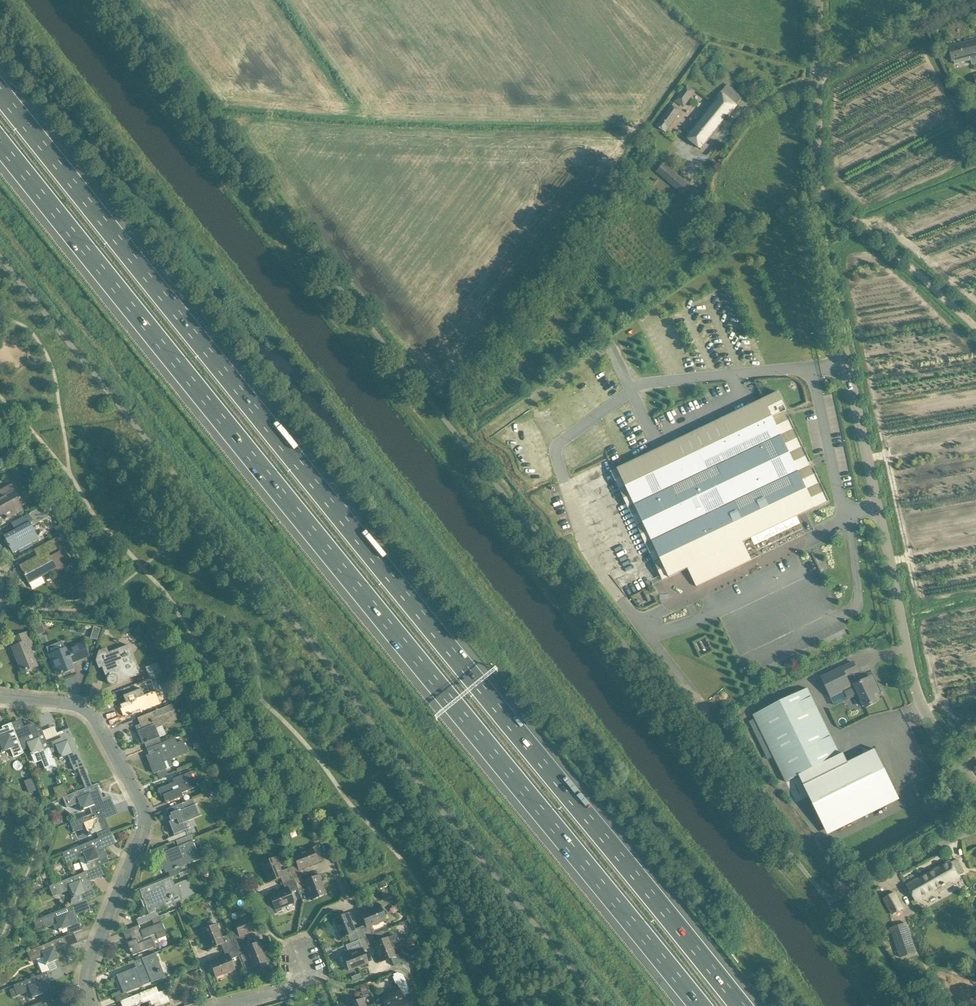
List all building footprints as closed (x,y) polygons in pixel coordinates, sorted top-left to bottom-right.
[(949,47),(953,61),(970,56),(972,65),(975,64),(975,40),(949,47)] [(684,107),(696,91),(686,84),(675,100),(684,107)] [(727,85),(686,137),(701,149),(742,98),(727,85)] [(659,128),(666,132),(680,111),(672,106),(671,109),(672,109),(659,128)] [(697,191),(664,163),(656,172),(689,200),(697,191)] [(666,188),(656,179),(649,186),(659,195),(666,188)] [(836,521),(784,412),(788,410),(779,391),(614,470),(675,598),(693,589),(702,607),(744,587),(741,580),(750,576),(745,565),(836,521)] [(8,519),(7,518),(22,510),(13,493),(15,491),(12,484),(0,490),(0,522),(5,519),(5,520),(8,519)] [(13,553),(39,539),(32,525),(48,516),(43,506),(20,518),(13,522),(17,529),(4,536),(5,539),(3,540),(8,545),(9,548),(10,547),(13,553)] [(51,540),(43,545),(34,550),(37,556),(19,565),(31,588),(44,581),(41,576),(63,564),(63,566),(71,562),(64,549),(51,556),(52,556),(50,557),(48,553),(56,549),(51,540)] [(97,638),(100,627),(93,626),(91,637),(97,638)] [(17,645),(12,647),(22,671),(37,666),(27,641),(30,640),(27,632),(14,638),(17,645)] [(88,655),(84,646),(83,643),(65,650),(65,648),(49,655),(57,675),(73,668),(70,661),(75,659),(76,660),(88,655)] [(116,682),(124,679),(123,676),(128,674),(130,678),(139,674),(128,645),(116,649),(106,653),(109,661),(102,664),(107,677),(107,678),(107,679),(107,680),(107,681),(107,682),(108,683),(109,684),(110,684),(111,684),(112,685),(113,684),(114,684),(115,683),(116,683),(116,682)] [(858,683),(853,673),(858,671),(853,662),(822,678),(832,697),(855,686),(855,685),(858,683)] [(157,663),(145,667),(150,679),(162,674),(157,663)] [(871,677),(858,683),(855,685),(855,686),(865,707),(877,701),(874,694),(879,692),(871,677)] [(129,715),(132,714),(132,713),(160,702),(156,690),(144,695),(141,688),(123,695),(126,702),(120,704),(125,716),(129,714),(129,715)] [(807,688),(753,715),(786,781),(797,776),(821,825),(893,790),(873,750),(845,763),(841,755),(840,755),(807,688)] [(142,729),(137,731),(142,744),(144,743),(152,740),(159,737),(155,728),(161,726),(184,717),(180,707),(174,710),(171,704),(152,712),(146,714),(137,718),(142,729)] [(2,750),(1,750),(2,752),(4,752),(3,751),(10,748),(13,756),(23,752),(22,749),(14,730),(11,723),(5,725),(6,728),(0,730),(0,744),(2,750)] [(14,730),(22,749),(28,746),(31,752),(30,753),(31,755),(30,755),(34,763),(40,761),(44,770),(45,770),(46,772),(57,767),(52,755),(51,751),(50,752),(46,740),(40,725),(36,727),(35,724),(34,724),(30,726),(29,724),(14,730)] [(46,740),(50,752),(51,751),(57,749),(60,755),(58,755),(59,757),(61,757),(61,755),(67,753),(74,770),(84,766),(69,728),(63,731),(64,733),(46,740)] [(760,742),(764,739),(760,731),(756,734),(760,742)] [(149,754),(147,755),(154,773),(156,773),(163,770),(165,769),(167,768),(173,766),(170,759),(187,752),(183,740),(177,743),(174,737),(166,741),(161,743),(157,745),(159,750),(149,754)] [(166,803),(175,799),(183,796),(181,793),(197,787),(190,771),(173,779),(174,782),(158,789),(161,796),(163,795),(166,803)] [(32,779),(23,782),(28,794),(37,791),(32,779)] [(88,806),(91,813),(91,814),(104,809),(97,791),(99,790),(97,784),(63,797),(67,807),(79,802),(81,807),(80,808),(81,811),(83,810),(83,809),(88,806)] [(200,816),(195,805),(193,799),(175,806),(166,810),(166,811),(166,812),(166,813),(167,816),(167,817),(168,817),(169,817),(171,816),(173,820),(169,821),(174,834),(186,830),(183,823),(200,816)] [(223,810),(229,822),(243,816),(237,803),(223,810)] [(104,815),(106,814),(104,809),(91,814),(91,813),(70,821),(74,832),(86,827),(88,833),(87,833),(88,836),(90,835),(90,834),(96,831),(99,838),(102,837),(111,834),(104,815)] [(202,847),(196,849),(193,841),(195,840),(193,834),(176,841),(178,846),(162,853),(164,859),(165,858),(166,861),(162,863),(162,864),(164,863),(167,872),(169,871),(171,877),(179,874),(178,872),(187,868),(186,864),(206,856),(202,847)] [(248,845),(255,842),(252,835),(245,838),(248,845)] [(105,843),(102,837),(99,838),(62,852),(66,863),(85,855),(87,861),(86,861),(87,864),(89,863),(89,862),(94,860),(97,867),(109,862),(102,844),(105,843)] [(289,868),(293,879),(304,874),(302,869),(317,862),(312,847),(293,855),(297,864),(289,868)] [(283,883),(293,879),(289,868),(281,871),(276,857),(261,863),(268,882),(280,877),(283,883)] [(916,900),(956,878),(965,873),(957,859),(950,863),(950,862),(907,885),(916,900)] [(53,884),(48,886),(52,897),(58,894),(70,889),(72,895),(71,896),(72,898),(75,897),(74,896),(81,893),(84,900),(86,900),(87,899),(96,896),(90,881),(88,878),(91,877),(89,871),(88,870),(53,884)] [(311,900),(326,894),(318,875),(306,880),(304,874),(293,879),(297,889),(299,894),(307,891),(311,900)] [(217,882),(224,889),(230,883),(223,876),(217,882)] [(148,914),(180,901),(195,895),(189,879),(174,885),(171,877),(149,886),(139,889),(142,897),(145,896),(148,905),(145,906),(148,914)] [(294,902),(290,892),(297,889),(293,879),(283,883),(285,889),(269,895),(275,910),(294,902)] [(903,909),(899,901),(894,893),(884,898),(893,914),(903,909)] [(77,910),(75,905),(75,904),(41,917),(45,928),(57,923),(59,929),(58,929),(59,932),(61,931),(61,930),(66,927),(69,935),(74,933),(73,933),(82,929),(75,911),(77,910)] [(366,924),(360,927),(364,937),(375,933),(371,925),(385,920),(383,914),(379,905),(361,912),(366,924)] [(348,913),(333,919),(340,938),(350,934),(353,942),(364,937),(360,927),(354,929),(348,913)] [(230,934),(234,945),(245,941),(242,935),(258,929),(252,914),(234,922),(237,931),(230,934)] [(132,927),(123,931),(126,939),(133,936),(134,939),(127,942),(130,949),(129,949),(130,952),(131,951),(132,955),(142,952),(155,946),(153,941),(167,935),(161,921),(153,925),(152,925),(140,930),(138,925),(132,927)] [(222,937),(216,924),(212,926),(210,921),(199,925),(209,949),(221,944),(223,950),(234,945),(230,934),(222,937)] [(917,951),(907,923),(890,929),(900,957),(917,951)] [(375,933),(364,937),(369,948),(374,946),(380,962),(388,959),(391,958),(394,965),(394,966),(400,963),(402,963),(402,964),(410,962),(413,961),(422,958),(421,958),(417,947),(398,954),(395,956),(394,953),(392,948),(394,947),(400,945),(398,941),(399,941),(398,938),(397,939),(396,935),(394,935),(378,941),(375,933)] [(61,937),(31,949),(36,960),(44,957),(46,962),(45,963),(46,966),(49,965),(48,963),(53,961),(57,968),(59,967),(60,967),(60,966),(69,963),(63,949),(61,945),(64,944),(61,938),(61,937)] [(351,952),(343,955),(349,970),(368,963),(363,950),(369,948),(364,937),(353,942),(348,944),(351,952)] [(252,966),(266,960),(259,942),(247,947),(245,941),(234,945),(238,956),(241,963),(249,960),(252,966)] [(234,969),(230,959),(238,956),(234,945),(223,950),(225,955),(210,962),(216,977),(234,969)] [(123,993),(133,990),(165,976),(155,952),(141,957),(144,964),(116,975),(123,993)] [(14,986),(10,988),(13,998),(18,996),(30,991),(32,996),(31,997),(32,1000),(35,999),(34,997),(40,995),(42,1001),(55,996),(49,982),(48,979),(50,978),(48,972),(48,971),(41,974),(14,985),(14,986)] [(405,1003),(399,988),(380,996),(384,1005),(383,1005),(397,1005),(405,1003)] [(166,992),(165,989),(142,998),(140,993),(120,1001),(122,1005),(156,1005),(161,1004),(161,1005),(170,1002),(166,992)] [(30,1005),(55,1005),(54,1004),(57,1002),(55,996),(42,1001),(30,1005)]
